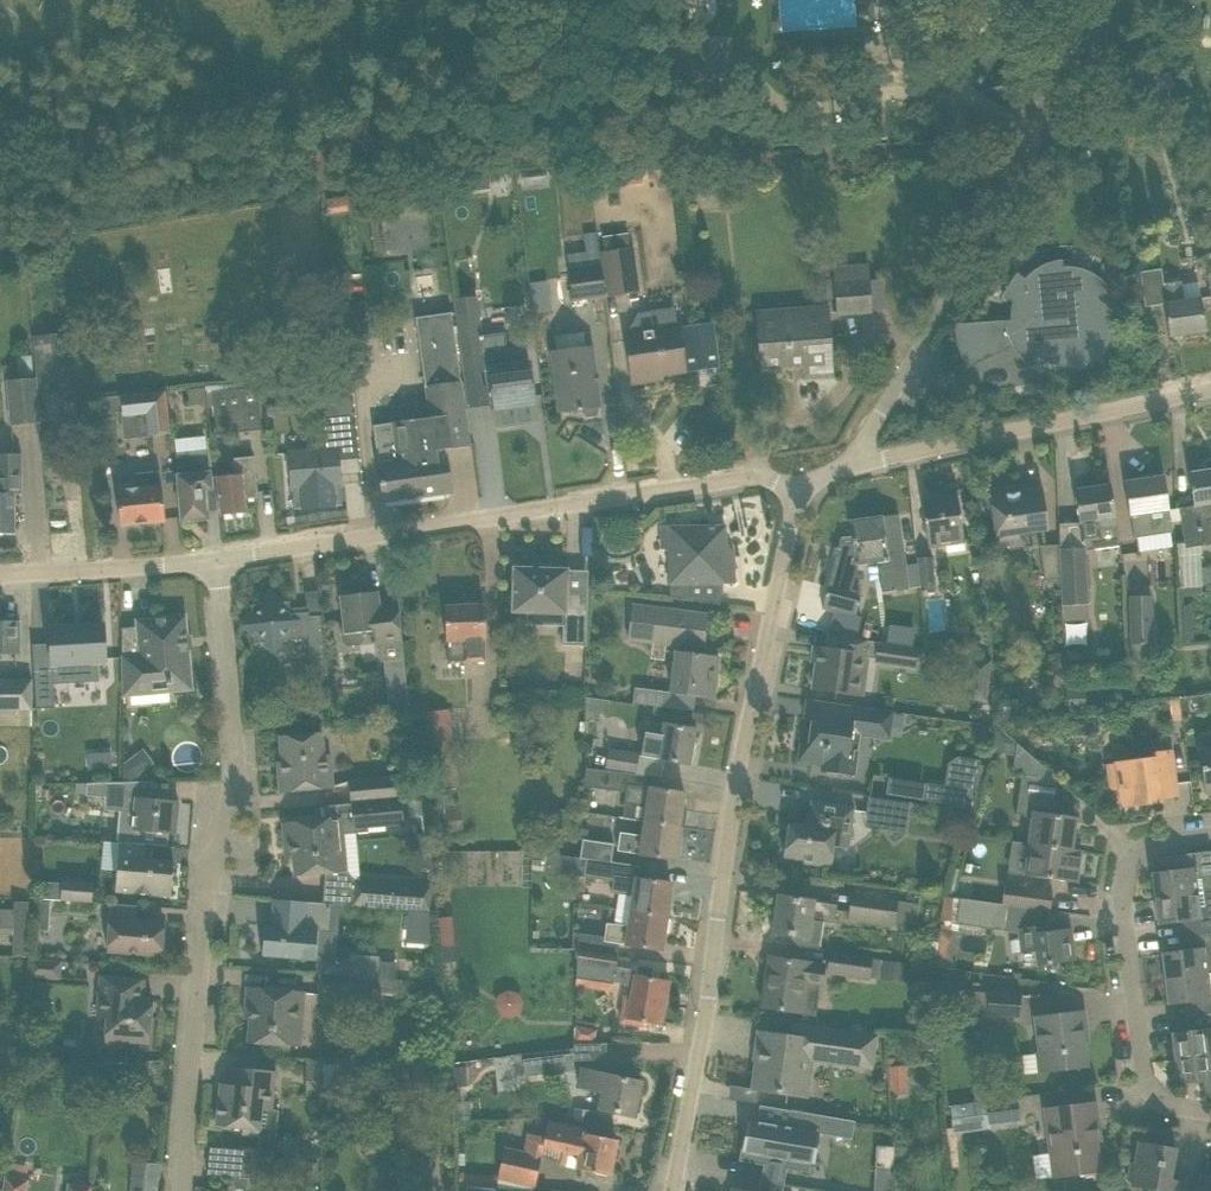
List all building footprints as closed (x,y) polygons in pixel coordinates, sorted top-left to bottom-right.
[(719,37),(677,41),(680,81),(722,77),(719,37)] [(729,95),(725,107),(738,112),(742,99),(729,95)] [(457,173),(460,193),(490,189),(487,169),(457,173)] [(368,207),(365,193),(325,199),(328,214),(368,207)] [(1162,229),(1156,231),(1159,239),(1165,237),(1162,229)] [(596,233),(583,235),(586,253),(598,251),(596,233)] [(602,237),(604,251),(600,252),(607,297),(639,293),(633,248),(629,247),(627,234),(602,237)] [(567,269),(572,302),(604,297),(600,264),(567,269)] [(834,268),(837,313),(870,311),(867,266),(834,268)] [(1008,328),(1006,329),(1007,330),(1007,333),(1008,336),(1009,338),(1010,340),(1010,342),(1011,342),(1011,343),(1012,344),(1012,345),(1014,349),(1017,353),(1020,357),(1023,360),(1027,363),(1034,354),(1040,348),(1054,356),(1053,362),(1056,363),(1061,363),(1065,364),(1069,364),(1073,363),(1077,363),(1081,362),(1085,360),(1089,359),(1092,357),(1096,354),(1099,352),(1102,349),(1104,346),(1107,342),(1109,339),(1111,335),(1112,331),(1113,327),(1114,323),(1114,319),(1114,315),(1114,311),(1113,307),(1112,303),(1111,299),(1109,295),(1107,291),(1105,288),(1102,285),(1099,282),(1096,279),(1093,277),(1089,275),(1085,273),(1082,271),(1078,270),(1074,269),(1069,269),(1065,269),(1061,269),(1057,270),(1053,271),(1049,272),(1046,274),(1042,276),(1039,278),(1035,281),(1032,284),(1030,287),(1027,290),(1025,294),(1023,298),(1022,301),(1021,305),(1020,309),(1020,314),(1019,318),(1020,322),(1020,326),(1008,328)] [(1139,272),(1141,283),(1144,307),(1164,304),(1169,336),(1205,331),(1200,296),(1184,298),(1181,281),(1163,284),(1161,269),(1139,272)] [(548,295),(531,297),(533,312),(550,310),(548,295)] [(474,298),(456,300),(459,321),(459,324),(477,321),(474,298)] [(803,366),(804,378),(832,376),(827,307),(757,312),(761,369),(803,366)] [(420,419),(373,425),(383,502),(451,492),(446,455),(444,455),(443,448),(469,444),(461,381),(451,312),(415,317),(429,417),(428,417),(420,419)] [(987,322),(954,325),(954,326),(954,328),(954,329),(955,331),(955,335),(956,340),(956,342),(957,343),(957,345),(958,347),(958,349),(959,352),(960,355),(961,357),(962,360),(963,362),(964,363),(964,364),(964,365),(965,365),(966,368),(996,353),(995,351),(994,349),(993,346),(992,344),(991,341),(990,337),(989,335),(989,333),(988,330),(988,328),(988,326),(987,323),(987,322)] [(711,323),(681,327),(687,370),(717,366),(711,323)] [(650,375),(685,371),(678,324),(624,331),(632,383),(651,380),(650,375)] [(555,349),(550,350),(558,412),(581,409),(581,412),(585,417),(596,415),(598,410),(598,407),(600,406),(597,383),(592,345),(585,346),(583,331),(554,335),(555,349)] [(31,337),(35,377),(37,377),(38,396),(73,392),(65,333),(31,337)] [(479,336),(461,339),(462,350),(465,373),(489,370),(497,424),(517,422),(522,422),(522,421),(530,420),(530,421),(537,420),(529,363),(528,363),(526,346),(507,349),(505,333),(479,336)] [(37,377),(35,377),(33,377),(31,355),(16,357),(18,379),(5,380),(9,426),(39,424),(38,396),(37,377)] [(347,374),(318,377),(322,417),(332,416),(333,431),(353,429),(347,374)] [(210,392),(216,435),(261,429),(256,386),(210,392)] [(93,398),(95,415),(121,412),(122,422),(146,420),(148,436),(169,434),(164,391),(93,398)] [(337,448),(289,452),(290,465),(294,509),(301,508),(301,509),(335,506),(335,505),(342,504),(338,460),(337,448)] [(182,455),(176,456),(177,474),(176,474),(181,520),(194,518),(206,517),(204,488),(210,488),(207,452),(195,454),(182,455)] [(14,533),(14,494),(22,494),(21,454),(0,454),(0,534),(14,533)] [(232,458),(233,474),(216,476),(220,515),(246,513),(245,498),(257,497),(253,456),(232,458)] [(1180,588),(1210,584),(1210,566),(1199,568),(1195,547),(1210,544),(1210,470),(1188,473),(1194,511),(1179,513),(1184,548),(1179,549),(1180,588)] [(116,483),(120,525),(165,521),(160,471),(131,474),(132,482),(116,483)] [(1173,532),(1169,509),(1167,500),(1164,477),(1125,483),(1128,506),(1130,515),(1131,515),(1135,538),(1173,532)] [(1077,548),(1059,548),(1060,578),(1061,606),(1087,604),(1085,550),(1119,545),(1115,527),(1114,508),(1110,485),(1074,490),(1082,541),(1076,542),(1077,548)] [(1048,531),(1042,487),(1015,491),(1014,487),(985,491),(989,517),(992,517),(995,543),(1017,540),(1016,535),(1048,531)] [(921,500),(928,549),(964,544),(957,495),(921,500)] [(835,556),(822,608),(833,611),(855,616),(861,593),(851,590),(857,565),(877,563),(881,592),(908,589),(908,588),(919,586),(917,564),(905,565),(901,538),(898,514),(849,521),(851,536),(840,537),(837,548),(841,549),(839,557),(835,556)] [(661,526),(661,549),(667,549),(668,585),(669,584),(669,598),(693,601),(693,583),(734,583),(734,553),(725,553),(725,526),(714,526),(714,524),(709,524),(709,526),(661,526)] [(1058,544),(1039,545),(1043,581),(1060,578),(1059,548),(1058,544)] [(932,556),(916,558),(917,564),(919,586),(919,588),(935,586),(932,556)] [(526,613),(526,624),(562,626),(561,644),(585,645),(587,604),(580,603),(581,594),(565,594),(566,570),(514,568),(513,612),(526,613)] [(375,647),(379,647),(381,661),(404,659),(397,599),(379,602),(377,591),(340,596),(343,626),(340,626),(342,642),(347,646),(359,645),(364,639),(363,632),(365,632),(370,636),(373,635),(375,647)] [(250,605),(252,616),(245,625),(253,631),(254,643),(264,642),(274,650),(282,641),(308,638),(312,676),(326,675),(322,639),(320,615),(309,616),(308,612),(290,614),(289,601),(279,602),(269,594),(261,604),(250,605)] [(1151,595),(1127,596),(1130,645),(1153,644),(1151,595)] [(463,660),(463,662),(486,661),(484,605),(444,606),(446,642),(447,642),(447,661),(463,660)] [(628,630),(627,641),(665,645),(677,647),(670,692),(668,692),(634,687),(632,702),(692,710),(694,696),(713,698),(718,656),(703,654),(708,616),(693,614),(631,606),(628,630)] [(186,637),(184,616),(137,621),(138,627),(121,628),(124,657),(125,657),(129,696),(130,696),(130,705),(169,701),(168,691),(191,688),(186,638),(190,638),(189,636),(186,637)] [(20,655),(19,621),(0,621),(0,655),(20,655)] [(52,670),(34,671),(36,709),(55,707),(53,682),(70,681),(70,680),(96,679),(96,662),(105,662),(103,624),(81,625),(74,626),(50,627),(52,670)] [(818,647),(812,688),(836,691),(863,695),(869,658),(875,658),(878,641),(851,638),(829,635),(827,635),(827,636),(825,648),(818,647)] [(874,664),(914,669),(918,647),(878,641),(875,658),(874,664)] [(33,678),(31,678),(0,679),(0,710),(34,710),(33,678)] [(1085,687),(1065,689),(1066,709),(1086,707),(1085,687)] [(382,693),(387,707),(403,701),(398,688),(382,693)] [(798,755),(797,762),(820,765),(819,771),(854,776),(858,751),(857,751),(859,736),(889,740),(891,724),(893,712),(832,704),(806,700),(803,719),(811,720),(808,744),(806,743),(800,743),(798,755)] [(414,713),(424,792),(458,788),(447,709),(414,713)] [(644,732),(640,755),(665,759),(688,764),(694,729),(671,725),(662,723),(646,721),(644,732)] [(1030,817),(1026,843),(1072,849),(1076,817),(1052,814),(1057,778),(997,726),(991,752),(1013,756),(1011,774),(1021,775),(1015,814),(1024,815),(1023,817),(1030,817)] [(278,773),(279,792),(333,787),(331,758),(325,758),(323,733),(279,737),(281,762),(283,762),(284,773),(278,773)] [(1199,748),(1205,793),(1210,793),(1210,746),(1199,748)] [(608,748),(604,770),(615,772),(635,775),(638,753),(608,748)] [(126,761),(137,775),(153,763),(142,749),(126,761)] [(1113,763),(1106,764),(1109,790),(1118,789),(1120,808),(1160,803),(1160,798),(1178,796),(1172,750),(1149,753),(1150,757),(1113,762),(1113,763)] [(111,752),(94,753),(95,770),(112,768),(111,752)] [(604,770),(585,768),(583,787),(613,790),(615,772),(604,770)] [(400,797),(397,776),(349,780),(351,802),(353,802),(400,797)] [(87,783),(86,796),(105,796),(106,783),(87,783)] [(642,820),(642,821),(679,826),(684,792),(625,784),(622,818),(642,820)] [(927,784),(924,800),(950,804),(949,806),(975,810),(977,792),(927,784)] [(863,828),(906,834),(911,802),(868,796),(863,828)] [(130,830),(152,832),(175,834),(178,801),(133,797),(130,830)] [(325,819),(282,823),(284,845),(291,844),(294,876),(340,871),(336,833),(368,830),(368,824),(403,821),(401,797),(400,797),(353,802),(353,803),(323,806),(324,807),(325,819)] [(429,807),(435,836),(463,830),(457,800),(429,807)] [(802,863),(830,867),(833,846),(848,848),(854,807),(811,801),(808,826),(788,823),(784,857),(803,859),(802,863)] [(543,839),(574,840),(574,809),(543,808),(543,839)] [(679,826),(642,821),(640,835),(619,832),(616,851),(674,859),(679,826)] [(579,858),(585,859),(585,858),(610,862),(610,861),(613,844),(582,839),(579,858)] [(115,891),(147,894),(170,896),(173,861),(144,859),(145,844),(119,842),(115,891)] [(1072,849),(1026,843),(1022,875),(1077,882),(1081,850),(1072,849)] [(1155,898),(1210,891),(1210,851),(1191,853),(1192,867),(1151,872),(1155,898)] [(630,896),(628,911),(666,917),(671,883),(629,877),(631,864),(610,861),(610,862),(585,858),(585,859),(582,876),(612,881),(610,893),(630,896)] [(60,900),(91,903),(93,883),(62,880),(60,900)] [(352,905),(428,911),(431,885),(354,880),(352,905)] [(1006,905),(1049,911),(1052,891),(1004,883),(1001,904),(1006,905)] [(897,900),(899,890),(852,884),(847,919),(893,925),(894,924),(914,927),(919,904),(897,900)] [(1181,936),(1181,935),(1210,932),(1210,891),(1155,898),(1158,924),(1173,922),(1175,937),(1181,936)] [(815,900),(802,898),(778,895),(776,913),(770,915),(769,925),(773,929),(773,933),(792,935),(790,945),(818,949),(823,922),(834,923),(836,904),(815,901),(815,900)] [(1003,930),(1006,905),(959,898),(956,924),(1003,930)] [(266,925),(263,955),(316,960),(316,955),(318,931),(329,932),(332,904),(309,902),(296,901),(273,899),(271,915),(270,926),(266,925)] [(128,920),(129,906),(110,904),(106,951),(161,955),(164,922),(128,920)] [(13,933),(14,909),(0,909),(0,933),(13,933)] [(670,931),(671,921),(669,918),(665,918),(666,917),(628,911),(626,925),(606,922),(604,936),(578,933),(576,947),(576,950),(617,956),(619,943),(661,950),(663,932),(667,933),(670,931)] [(430,938),(431,913),(414,912),(413,937),(430,938)] [(1074,961),(1070,928),(1049,930),(1048,924),(1018,928),(1021,953),(1035,951),(1037,965),(1074,961)] [(1165,978),(1208,973),(1210,972),(1210,932),(1181,935),(1181,936),(1183,950),(1161,952),(1165,978)] [(617,956),(576,950),(575,986),(611,991),(612,982),(624,983),(623,986),(630,987),(628,995),(623,995),(618,1023),(642,1027),(643,1020),(662,1023),(665,1001),(662,1000),(665,981),(640,977),(641,971),(615,967),(617,956)] [(762,1006),(785,1010),(815,1014),(819,985),(823,985),(824,973),(868,979),(872,958),(828,952),(826,965),(769,957),(767,968),(770,969),(767,985),(765,985),(762,1006)] [(322,956),(320,975),(348,977),(349,977),(368,978),(377,979),(377,978),(379,961),(379,956),(349,954),(349,958),(329,956),(322,956)] [(28,978),(60,980),(61,961),(30,958),(28,978)] [(379,961),(377,978),(393,979),(394,963),(379,961)] [(938,969),(937,980),(946,981),(948,970),(938,969)] [(1208,973),(1165,978),(1168,1004),(1210,999),(1208,973)] [(319,982),(318,994),(366,998),(368,978),(349,977),(348,977),(320,975),(319,982)] [(143,998),(144,980),(98,976),(95,1017),(104,1018),(102,1045),(123,1047),(124,1041),(149,1043),(152,999),(143,998)] [(271,1044),(301,1046),(305,991),(246,987),(245,1007),(250,1007),(248,1042),(271,1044)] [(986,1015),(1018,1018),(1020,993),(988,991),(988,992),(971,991),(969,1012),(986,1013),(986,1015)] [(913,1008),(904,1014),(905,1025),(914,1030),(924,1024),(923,1013),(913,1008)] [(1034,1052),(1036,1073),(1088,1067),(1085,1043),(1088,1042),(1084,1010),(1031,1016),(1036,1052),(1034,1052)] [(1175,1058),(1210,1054),(1210,1013),(1186,1016),(1187,1030),(1171,1032),(1175,1058)] [(755,1049),(760,1050),(758,1059),(756,1059),(752,1088),(807,1096),(812,1061),(872,1069),(877,1036),(793,1024),(791,1036),(758,1032),(755,1049)] [(574,1025),(573,1044),(592,1043),(596,1029),(574,1025)] [(934,1039),(919,1041),(920,1051),(935,1049),(934,1039)] [(533,1058),(522,1059),(524,1076),(574,1070),(570,1048),(532,1052),(533,1058)] [(1175,1058),(1178,1084),(1203,1081),(1206,1097),(1210,1097),(1210,1054),(1175,1058)] [(305,1065),(305,1097),(321,1096),(320,1059),(306,1059),(306,1065),(305,1065)] [(103,1084),(146,1086),(146,1061),(104,1063),(103,1084)] [(216,1125),(242,1128),(241,1134),(259,1136),(262,1110),(272,1111),(276,1071),(231,1066),(229,1084),(220,1083),(216,1125)] [(888,1067),(891,1096),(907,1094),(904,1066),(888,1067)] [(595,1107),(634,1116),(641,1082),(578,1069),(575,1087),(598,1092),(595,1107)] [(411,1091),(449,1091),(448,1071),(411,1071),(411,1091)] [(405,1084),(389,1085),(389,1099),(405,1098),(405,1084)] [(966,1103),(968,1124),(987,1121),(987,1124),(1019,1120),(1016,1097),(966,1103)] [(1099,1129),(1096,1101),(1042,1107),(1051,1178),(1101,1172),(1097,1142),(1101,1142),(1099,1129)] [(573,1108),(572,1119),(592,1122),(594,1111),(573,1108)] [(756,1121),(750,1120),(748,1132),(743,1131),(738,1161),(763,1165),(764,1156),(787,1160),(786,1169),(809,1172),(815,1133),(851,1139),(854,1121),(793,1110),(791,1127),(756,1121)] [(466,1187),(528,1190),(534,1190),(543,1147),(577,1155),(574,1168),(609,1175),(616,1139),(584,1132),(585,1129),(548,1121),(544,1136),(526,1133),(522,1151),(503,1147),(497,1175),(459,1172),(458,1187),(466,1187)] [(362,1138),(363,1155),(377,1154),(376,1137),(362,1138)] [(1128,1186),(1147,1189),(1147,1190),(1184,1190),(1186,1182),(1170,1179),(1175,1148),(1138,1141),(1134,1163),(1130,1162),(1127,1181),(1129,1181),(1128,1186)] [(957,1156),(955,1143),(944,1144),(945,1157),(957,1156)] [(253,1175),(255,1149),(236,1147),(234,1173),(253,1175)] [(874,1164),(873,1188),(896,1190),(894,1165),(874,1164)] [(1196,1190),(1208,1190),(1210,1176),(1199,1174),(1196,1190)] [(27,1180),(5,1176),(2,1190),(25,1190),(27,1180)] [(158,1179),(131,1176),(129,1190),(157,1190),(158,1179)]
